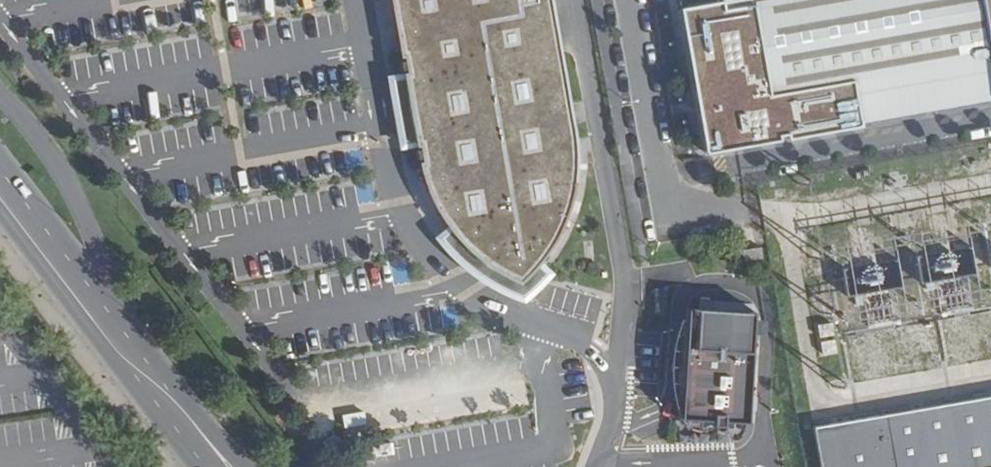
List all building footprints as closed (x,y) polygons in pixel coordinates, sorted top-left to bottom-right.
[(390,22),(396,57),(400,56),(403,71),(399,72),(401,83),(396,84),(395,84),(404,136),(405,135),(411,135),(412,146),(416,145),(418,161),(415,162),(420,181),(429,201),(440,221),(446,227),(456,240),(468,252),(482,262),(494,270),(518,281),(532,268),(540,260),(545,252),(550,243),(556,231),(563,216),(568,201),(571,184),(572,160),(572,146),(554,36),(547,37),(541,0),(386,0),(390,22)] [(680,8),(705,151),(990,101),(990,0),(715,0),(716,2),(680,8)] [(404,136),(395,84),(396,84),(394,73),(383,75),(394,140),(395,149),(407,147),(405,135),(404,136)] [(494,270),(482,262),(468,252),(456,240),(446,227),(434,237),(439,244),(452,259),(466,271),(478,280),(495,290),(524,303),(545,285),(555,274),(540,260),(532,268),(518,281),(494,270)] [(834,299),(829,268),(807,271),(812,303),(834,299)] [(929,279),(933,314),(969,310),(965,275),(929,279)] [(901,323),(895,285),(881,287),(880,280),(857,284),(864,329),(901,323)] [(757,315),(691,311),(684,420),(750,424),(757,315)] [(824,427),(831,466),(990,466),(990,398),(824,427)]
